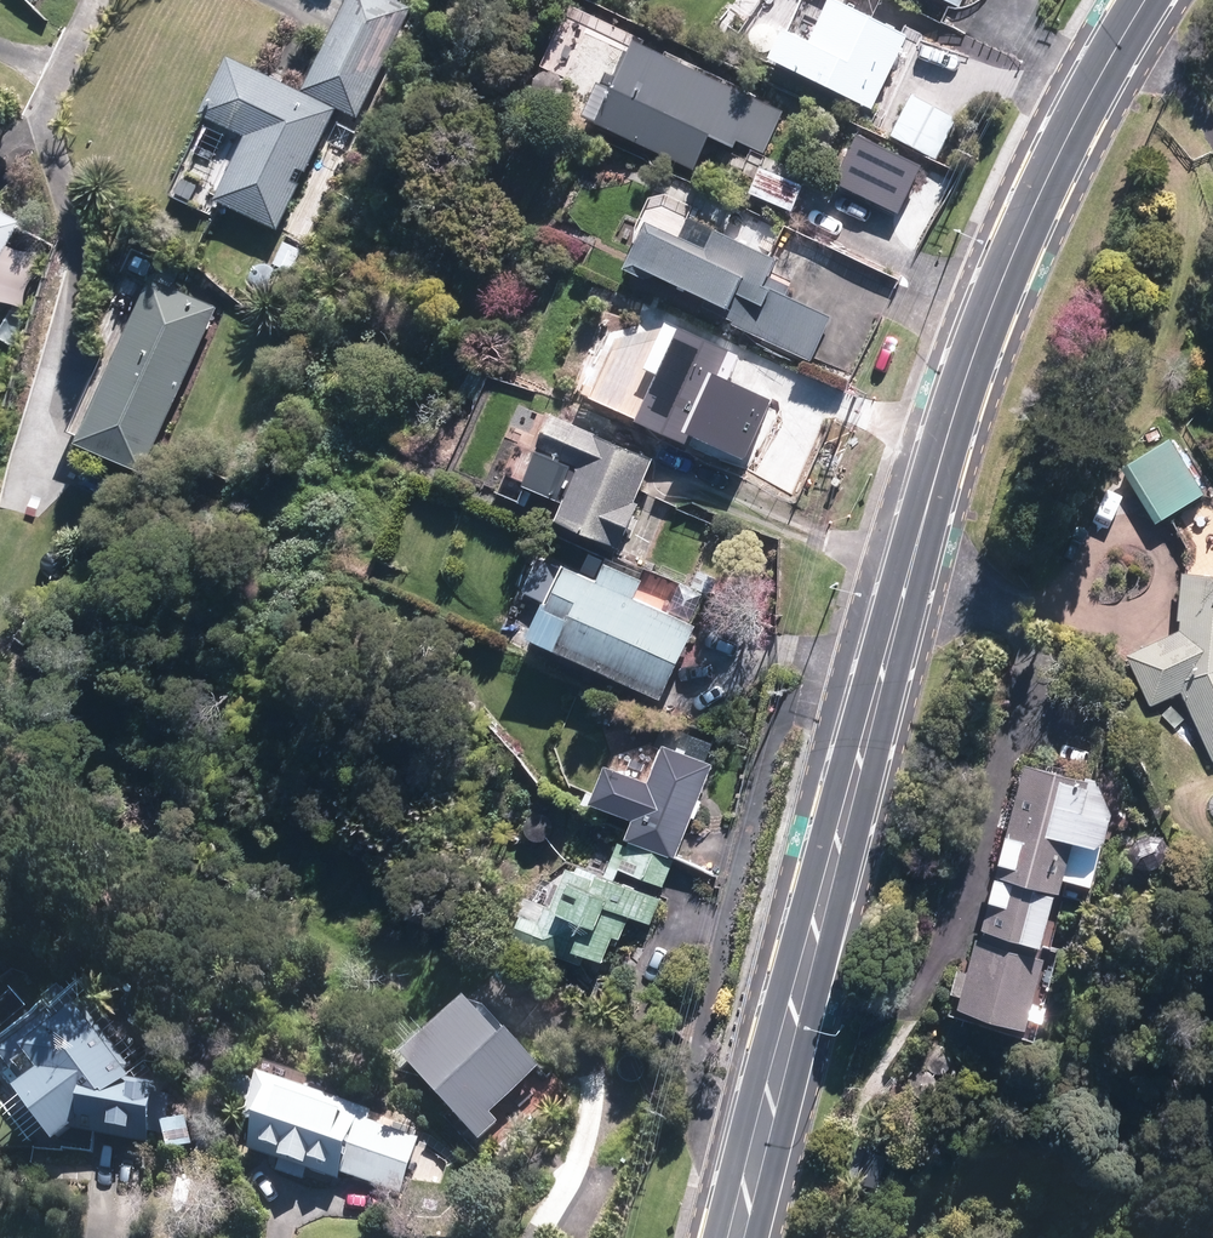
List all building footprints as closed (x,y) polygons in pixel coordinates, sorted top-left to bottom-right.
[(393,0),(346,0),(301,95),(228,60),(200,118),(245,139),(214,203),(278,233),(300,186),(292,182),(297,171),(305,175),(336,111),(358,121),(412,9),(393,0)] [(961,11),(966,0),(935,0),(961,11)] [(871,112),(906,39),(829,3),(807,50),(779,37),(766,64),(871,112)] [(762,155),(781,114),(632,46),(594,128),(693,173),(709,139),(734,150),(737,144),(762,155)] [(890,137),(936,160),(956,121),(910,98),(890,137)] [(895,150),(856,132),(831,188),(869,206),(895,150)] [(760,171),(751,195),(796,214),(806,190),(760,171)] [(22,225),(0,213),(0,264),(22,225)] [(761,343),(809,365),(830,318),(785,297),(789,289),(768,279),(775,263),(713,234),(704,253),(645,226),(622,273),(642,283),(645,277),(725,315),(726,314),(730,316),(727,322),(731,324),(730,327),(762,342),(761,343)] [(142,476),(217,310),(151,280),(76,447),(142,476)] [(715,396),(733,353),(668,325),(648,372),(656,376),(633,425),(717,459),(740,407),(715,396)] [(634,505),(653,460),(550,418),(536,451),(578,468),(554,526),(617,552),(636,506),(634,505)] [(1166,439),(1121,467),(1157,523),(1202,495),(1166,439)] [(659,703),(693,629),(632,601),(640,583),(604,567),(596,585),(564,571),(544,616),(566,626),(553,655),(659,703)] [(1180,576),(1175,636),(1123,658),(1145,708),(1179,694),(1210,760),(1212,759),(1212,579),(1180,576)] [(577,787),(569,809),(586,816),(589,807),(630,822),(621,846),(617,845),(611,860),(592,853),(584,877),(566,870),(552,909),(523,899),(516,918),(519,919),(511,940),(582,967),(585,959),(602,965),(611,939),(619,942),(625,925),(600,915),(602,909),(650,926),(660,900),(612,883),(617,871),(663,888),(673,860),(675,861),(711,765),(661,746),(647,783),(603,767),(593,793),(577,787)] [(955,968),(948,993),(958,996),(955,1009),(1030,1030),(1049,962),(1032,957),(1055,875),(1089,884),(1109,812),(1096,785),(1024,765),(966,971),(955,968)] [(1141,872),(1144,873),(1149,873),(1152,872),(1156,870),(1159,868),(1161,866),(1163,863),(1165,860),(1166,857),(1166,853),(1166,850),(1165,846),(1164,843),(1162,840),(1160,837),(1157,835),(1154,833),(1150,832),(1147,832),(1143,832),(1140,833),(1137,834),(1134,836),(1131,838),(1129,841),(1127,844),(1126,848),(1125,851),(1126,855),(1126,858),(1127,861),(1129,864),(1132,867),(1134,869),(1137,871),(1141,872)] [(0,1057),(0,1061),(24,1091),(13,1100),(54,1151),(68,1140),(153,1142),(154,1097),(123,1096),(139,1083),(73,999),(0,1057)] [(488,1118),(537,1073),(470,1001),(402,1063),(480,1146),(498,1129),(488,1118)] [(280,1158),(275,1173),(302,1182),(307,1168),(400,1198),(418,1144),(365,1127),(369,1117),(258,1080),(244,1122),(258,1126),(251,1149),(280,1158)] [(194,1121),(159,1128),(165,1156),(200,1149),(194,1121)]
